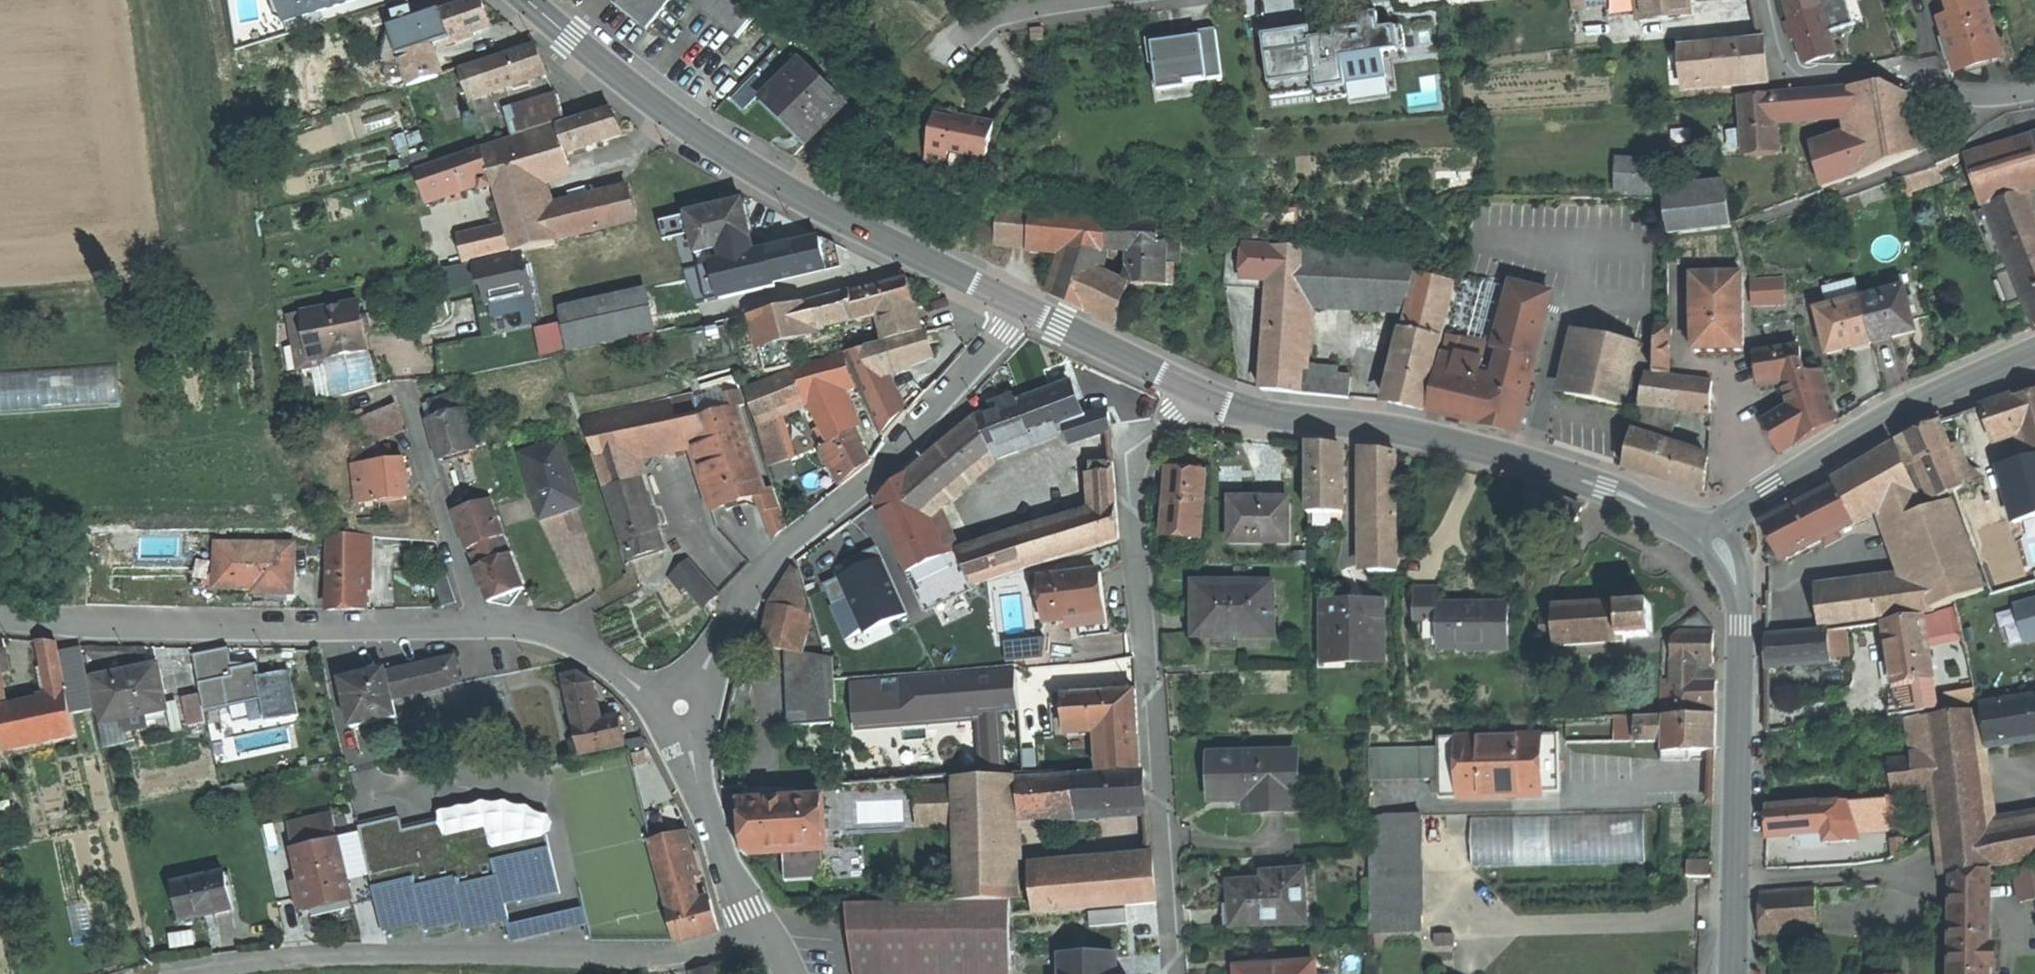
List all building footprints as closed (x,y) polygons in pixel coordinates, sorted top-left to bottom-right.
[(283,0),(273,0),(278,17),(288,20),(283,0)] [(357,1),(356,0),(283,0),(288,20),(289,21),(357,1)] [(432,47),(489,29),(484,13),(480,0),(468,0),(422,14),(432,47)] [(644,29),(667,0),(607,0),(644,29)] [(764,0),(687,0),(734,38),(764,0)] [(1640,24),(1688,18),(1685,1),(1685,0),(1637,0),(1640,24)] [(1793,21),(1799,40),(1807,65),(1834,56),(1828,35),(1817,0),(1786,0),(1793,21)] [(1828,35),(1842,30),(1854,26),(1847,0),(1817,0),(1828,35)] [(1985,7),(1983,0),(1953,0),(1956,8),(1953,9),(1955,16),(1985,7)] [(1981,66),(2002,59),(1985,7),(1955,16),(1940,21),(1956,73),(1981,66)] [(422,14),(389,25),(408,87),(436,79),(427,48),(432,47),(422,14)] [(1263,36),(1272,99),(1317,92),(1317,94),(1347,90),(1346,84),(1388,78),(1384,53),(1383,46),(1406,43),(1403,28),(1381,31),(1379,15),(1361,17),(1362,28),(1343,31),(1336,32),(1335,21),(1325,17),(1317,18),(1308,25),(1310,36),(1299,37),(1299,31),(1263,36)] [(1793,42),(1799,40),(1793,21),(1787,23),(1793,42)] [(1043,28),(1031,30),(1032,42),(1044,40),(1043,28)] [(1179,41),(1148,45),(1150,63),(1156,63),(1158,86),(1222,78),(1216,31),(1179,36),(1179,41)] [(1406,50),(1406,43),(1383,46),(1384,53),(1406,50)] [(1764,43),(1682,51),(1686,93),(1768,85),(1766,64),(1764,43)] [(477,67),(487,95),(545,74),(535,47),(477,67)] [(805,142),(841,104),(795,62),(759,100),(782,121),(805,142)] [(487,95),(477,67),(460,73),(470,101),(487,95)] [(1390,91),(1388,78),(1346,84),(1347,90),(1317,94),(1318,102),(1390,91)] [(1918,155),(1909,97),(1883,86),(1868,88),(1849,91),(1853,110),(1852,110),(1859,139),(1850,142),(1858,178),(1918,155)] [(1849,91),(1782,97),(1784,114),(1784,116),(1852,110),(1853,110),(1849,91)] [(506,113),(514,140),(516,139),(559,126),(566,123),(565,122),(562,110),(558,98),(557,97),(506,113)] [(1773,97),(1742,100),(1744,123),(1747,158),(1778,155),(1774,115),(1773,97)] [(1782,97),(1773,97),(1774,115),(1784,114),(1782,97)] [(559,129),(567,156),(620,138),(616,125),(612,111),(560,129),(559,129)] [(480,119),(488,144),(507,138),(499,113),(480,119)] [(959,123),(935,119),(927,166),(947,169),(949,157),(987,164),(994,126),(976,123),(975,126),(959,123)] [(1722,161),(1747,158),(1744,123),(1718,126),(1722,161)] [(528,177),(537,174),(570,165),(567,156),(559,129),(560,129),(559,126),(516,139),(528,177)] [(2032,136),(1967,157),(1984,208),(2025,191),(2026,194),(2034,191),(2034,146),(2032,136)] [(514,140),(481,150),(493,187),(528,177),(516,139),(514,140)] [(1850,142),(1814,154),(1817,168),(1822,191),(1858,178),(1850,142)] [(481,150),(469,154),(480,189),(480,191),(493,187),(481,150)] [(480,189),(469,154),(415,170),(426,205),(480,189)] [(985,176),(987,164),(949,157),(947,169),(985,176)] [(1618,160),(1618,195),(1658,195),(1658,161),(1618,160)] [(1795,202),(1822,191),(1817,168),(1789,175),(1795,202)] [(1926,169),(1897,178),(1902,192),(1930,183),(1926,169)] [(528,177),(493,187),(497,201),(542,190),(537,174),(528,177)] [(549,214),(542,190),(497,201),(505,226),(515,255),(540,250),(533,218),(549,214)] [(1727,190),(1667,197),(1667,237),(1731,230),(1727,190)] [(595,204),(602,232),(637,224),(629,191),(594,199),(595,204)] [(2026,194),(2025,191),(1984,208),(1974,212),(1993,258),(2004,254),(2009,265),(1997,270),(2011,306),(2023,301),(2034,328),(2034,327),(2034,214),(2026,194)] [(743,203),(689,216),(693,233),(698,255),(753,242),(748,221),(743,203)] [(557,242),(602,232),(595,204),(549,214),(533,218),(540,250),(558,246),(557,242)] [(995,244),(1027,247),(1030,211),(999,208),(995,244)] [(1063,214),(1030,211),(1027,247),(1060,250),(1060,248),(1063,214)] [(1063,214),(1060,248),(1108,248),(1132,248),(1132,243),(1157,243),(1156,221),(1107,221),(1099,216),(1063,214)] [(693,233),(689,216),(678,218),(682,236),(693,233)] [(515,255),(505,226),(459,235),(466,264),(515,255)] [(1173,264),(1165,264),(1164,251),(1164,242),(1157,243),(1132,243),(1132,248),(1132,285),(1174,286),(1173,264)] [(1175,250),(1175,242),(1164,242),(1164,251),(1175,250)] [(1303,246),(1270,245),(1260,392),(1293,394),(1294,368),(1299,305),(1303,246)] [(534,316),(572,308),(558,246),(540,250),(515,255),(447,271),(459,327),(532,311),(534,316)] [(1303,246),(1299,305),(1407,312),(1415,275),(1412,274),(1413,259),(1318,250),(1318,246),(1303,246)] [(1060,248),(1060,250),(1046,295),(1069,306),(1093,317),(1103,273),(1108,248),(1060,248)] [(822,301),(812,255),(690,282),(700,326),(700,328),(751,316),(806,304),(822,301)] [(1713,262),(1713,276),(1743,275),(1739,261),(1713,262)] [(1093,317),(1117,329),(1132,285),(1103,273),(1093,317)] [(1453,284),(1415,275),(1407,312),(1403,329),(1441,338),(1453,284)] [(1720,352),(1745,351),(1743,275),(1713,276),(1692,276),(1693,353),(1720,352)] [(907,280),(851,294),(857,317),(858,322),(880,316),(915,307),(911,295),(908,280),(907,280)] [(1839,304),(1860,299),(1856,280),(1835,286),(1839,304)] [(1752,283),(1753,304),(1783,302),(1782,281),(1752,283)] [(690,282),(572,308),(534,316),(542,355),(543,358),(571,352),(571,354),(700,326),(690,282)] [(1499,351),(1533,359),(1549,295),(1511,285),(1495,350),(1499,351)] [(1860,299),(1872,344),(1893,338),(1916,333),(1911,315),(1907,299),(1904,288),(1860,299)] [(806,304),(812,328),(857,317),(851,294),(851,293),(822,301),(806,304)] [(1907,299),(1911,315),(1917,313),(1916,311),(1913,298),(1907,299)] [(1850,349),(1872,344),(1860,299),(1839,304),(1817,310),(1828,355),(1850,349)] [(357,304),(288,317),(294,347),(307,345),(310,360),(318,359),(352,353),(365,350),(357,304)] [(767,375),(820,361),(812,328),(806,304),(751,316),(767,375)] [(922,335),(915,307),(880,316),(887,344),(922,335)] [(532,311),(459,327),(469,371),(542,355),(534,316),(532,311)] [(1655,328),(1654,374),(1669,375),(1669,328),(1655,328)] [(1441,338),(1403,329),(1385,403),(1425,410),(1441,338)] [(1639,345),(1589,333),(1575,397),(1624,408),(1639,345)] [(875,347),(888,374),(932,359),(929,348),(925,334),(922,335),(887,344),(875,347)] [(1460,340),(1447,336),(1439,367),(1452,371),(1457,353),(1457,351),(1460,340)] [(318,359),(310,360),(307,345),(294,347),(298,370),(319,367),(318,359)] [(875,347),(846,354),(883,436),(905,411),(899,398),(888,374),(875,347)] [(1780,379),(1804,375),(1800,347),(1754,354),(1756,369),(1759,383),(1780,379)] [(1481,425),(1515,433),(1524,398),(1533,359),(1499,351),(1498,356),(1497,356),(1494,367),(1495,367),(1494,372),(1492,380),(1481,425)] [(1457,353),(1452,371),(1480,377),(1482,369),(1484,360),(1471,357),(1457,353)] [(745,391),(757,422),(776,414),(807,402),(823,434),(851,420),(837,388),(856,383),(844,356),(792,370),(793,373),(745,391)] [(1452,371),(1439,367),(1428,412),(1481,425),(1492,380),(1480,377),(1452,371)] [(1335,371),(1294,368),(1293,394),(1311,395),(1312,376),(1334,377),(1335,371)] [(746,405),(734,369),(690,380),(693,398),(584,422),(595,455),(629,448),(660,442),(701,434),(697,420),(736,408),(746,405)] [(1482,369),(1480,377),(1492,380),(1494,372),(1482,369)] [(1804,375),(1780,379),(1788,413),(1795,446),(1838,420),(1836,414),(1822,372),(1804,375)] [(1660,408),(1678,410),(1682,379),(1645,374),(1632,434),(1653,440),(1660,408)] [(1350,378),(1334,377),(1312,376),(1311,395),(1326,396),(1349,398),(1350,378)] [(1698,381),(1682,379),(1678,410),(1694,412),(1698,381)] [(933,385),(928,380),(899,398),(905,411),(907,414),(933,385)] [(1713,384),(1698,381),(1694,412),(1711,414),(1713,384)] [(978,417),(992,454),(1083,420),(1069,383),(1010,405),(978,417)] [(1984,404),(1992,433),(2019,425),(2032,470),(2034,470),(2034,389),(1984,404)] [(464,392),(459,394),(464,410),(475,448),(486,445),(480,423),(474,410),(468,401),(464,392)] [(428,403),(432,419),(464,410),(459,394),(428,403)] [(358,445),(403,427),(394,406),(349,424),(358,445)] [(725,505),(764,492),(736,408),(697,420),(701,434),(716,479),(725,505)] [(1678,410),(1660,408),(1653,440),(1665,444),(1669,445),(1678,410)] [(433,442),(439,461),(476,450),(475,448),(464,410),(432,419),(427,421),(433,442)] [(1795,446),(1788,413),(1754,431),(1778,458),(1795,446)] [(771,467),(790,462),(776,414),(757,422),(771,467)] [(1108,415),(1086,419),(1088,432),(1110,428),(1108,415)] [(959,432),(916,467),(936,509),(994,461),(992,454),(978,417),(959,432)] [(856,432),(851,420),(823,434),(824,436),(816,441),(840,485),(852,475),(868,463),(852,433),(856,432)] [(1916,429),(1898,437),(1925,502),(1953,491),(1967,486),(1939,420),(1916,429)] [(1665,444),(1653,440),(1632,434),(1623,468),(1654,478),(1665,444)] [(561,512),(580,506),(559,444),(521,457),(542,519),(561,512)] [(1705,474),(1708,457),(1669,445),(1665,444),(1654,478),(1702,492),(1705,474)] [(1324,446),(1308,445),(1310,514),(1333,514),(1344,514),(1342,449),(1324,446)] [(1895,445),(1833,477),(1835,483),(1856,522),(1894,502),(1918,489),(1895,445)] [(373,450),(374,464),(390,462),(389,456),(389,448),(373,450)] [(612,506),(645,495),(629,448),(595,455),(612,506)] [(1397,454),(1369,454),(1369,573),(1397,573),(1397,454)] [(379,502),(381,502),(395,500),(406,499),(401,461),(400,461),(390,462),(374,464),(379,502)] [(790,462),(771,467),(775,484),(794,476),(790,462)] [(1116,498),(1112,464),(1089,464),(1093,511),(957,555),(971,585),(1120,540),(1116,498)] [(1162,531),(1198,534),(1204,470),(1185,468),(1169,466),(1162,531)] [(916,467),(873,503),(925,613),(974,590),(971,585),(957,555),(936,509),(916,467)] [(1967,486),(1953,491),(1983,563),(2011,552),(1982,479),(1967,486)] [(1835,483),(1764,520),(1775,540),(1785,559),(1821,540),(1837,532),(1856,522),(1835,483)] [(774,489),(764,492),(725,505),(727,511),(747,504),(765,513),(763,508),(765,503),(778,499),(774,489)] [(1918,489),(1894,502),(1922,579),(1933,610),(1984,589),(1951,500),(1927,507),(1918,489)] [(631,563),(664,552),(645,495),(612,506),(631,563)] [(765,503),(763,508),(765,513),(772,533),(788,528),(778,499),(765,503)] [(1232,499),(1231,541),(1283,541),(1283,499),(1256,499),(1232,499)] [(834,531),(862,592),(853,596),(861,611),(874,604),(887,630),(888,631),(925,613),(873,503),(872,500),(834,531)] [(461,530),(469,550),(503,536),(490,501),(453,510),(461,530)] [(379,502),(353,505),(356,523),(383,520),(381,502),(379,502)] [(1333,514),(1310,514),(1310,531),(1333,531),(1333,514)] [(1837,532),(1821,540),(1825,546),(1840,538),(1837,532)] [(329,567),(367,567),(367,536),(330,534),(329,567)] [(503,536),(469,550),(489,602),(524,589),(503,536)] [(295,546),(219,545),(218,587),(256,588),(256,594),(275,594),(294,594),(295,546)] [(412,547),(413,561),(436,559),(435,546),(412,547)] [(812,549),(796,562),(805,596),(823,586),(812,549)] [(770,605),(809,613),(805,596),(796,562),(789,573),(770,605)] [(670,583),(680,593),(685,588),(697,576),(686,566),(670,583)] [(347,609),(367,610),(367,567),(329,567),(327,609),(347,609)] [(1043,590),(1058,632),(1090,621),(1112,613),(1106,594),(1098,571),(1043,590)] [(458,602),(449,576),(435,580),(444,607),(458,602)] [(705,608),(717,596),(697,576),(685,588),(705,608)] [(1933,610),(1922,579),(1815,593),(1816,625),(1933,610)] [(1955,604),(1965,653),(2034,633),(2034,580),(1955,604)] [(1196,610),(1197,636),(1272,635),(1272,586),(1196,586),(1196,610)] [(1439,622),(1440,605),(1440,588),(1415,589),(1415,623),(1439,622)] [(1322,604),(1324,664),(1384,663),(1382,602),(1350,603),(1322,604)] [(1542,634),(1555,633),(1556,648),(1560,647),(1627,643),(1627,640),(1654,638),(1652,604),(1624,606),(1623,602),(1553,607),(1554,621),(1541,622),(1542,634)] [(874,604),(861,611),(873,637),(887,630),(874,604)] [(762,644),(801,652),(809,613),(770,605),(762,644)] [(1473,605),(1440,605),(1439,622),(1439,646),(1509,645),(1509,605),(1473,605)] [(1118,630),(1112,613),(1090,621),(1095,637),(1118,630)] [(1661,680),(1672,679),(1672,663),(1707,663),(1713,663),(1713,649),(1714,631),(1700,613),(1675,630),(1663,642),(1661,680)] [(1932,677),(1922,616),(1883,622),(1884,630),(1886,641),(1890,662),(1893,683),(1932,677)] [(1845,628),(1826,629),(1828,656),(1847,654),(1845,628)] [(1766,650),(1767,667),(1794,664),(1804,664),(1829,661),(1828,656),(1826,629),(1766,635),(1766,650)] [(64,655),(61,643),(41,641),(55,704),(73,700),(71,690),(64,655)] [(272,665),(268,650),(253,649),(265,703),(280,699),(275,679),(272,665)] [(213,654),(199,657),(210,711),(226,708),(243,704),(233,650),(213,654)] [(85,651),(64,655),(71,690),(93,686),(85,651)] [(9,699),(5,675),(1,655),(0,652),(0,700),(9,699)] [(10,653),(1,655),(5,675),(14,673),(10,653)] [(130,674),(147,671),(144,655),(127,658),(130,674)] [(439,660),(446,689),(465,684),(458,655),(439,660)] [(834,655),(789,656),(790,724),(831,723),(831,694),(835,694),(835,679),(834,655)] [(390,672),(397,701),(446,689),(439,660),(390,672)] [(1066,695),(1094,693),(1091,661),(1064,663),(1066,695)] [(272,665),(275,679),(285,676),(281,662),(272,665)] [(845,709),(910,705),(910,715),(1065,704),(1064,695),(1066,695),(1064,663),(843,679),(845,709)] [(1672,663),(1672,679),(1707,679),(1707,663),(1672,663)] [(116,677),(98,680),(106,724),(126,720),(155,715),(170,712),(161,668),(147,671),(130,674),(116,677)] [(365,675),(342,681),(354,730),(395,719),(402,718),(397,701),(390,672),(389,669),(365,675)] [(574,726),(600,721),(592,684),(584,678),(577,674),(563,678),(574,726)] [(1937,707),(1932,677),(1893,683),(1890,689),(1894,715),(1922,710),(1937,707)] [(1716,696),(1716,679),(1707,679),(1672,679),(1670,716),(1688,715),(1689,711),(1716,710),(1716,696)] [(73,700),(76,713),(98,710),(93,686),(71,690),(73,700)] [(1975,699),(1973,688),(1951,693),(1954,703),(1975,699)] [(1134,690),(1094,693),(1066,695),(1064,695),(1065,704),(1067,731),(1095,729),(1137,726),(1136,711),(1134,690)] [(1975,705),(1976,708),(1981,746),(2034,738),(2034,696),(1975,705)] [(211,729),(203,697),(186,700),(194,733),(211,729)] [(12,712),(9,699),(0,700),(0,715),(12,712)] [(0,715),(0,719),(7,753),(81,736),(76,713),(73,700),(55,704),(33,708),(12,712),(0,715)] [(243,704),(226,708),(227,714),(245,711),(243,704)] [(910,715),(910,705),(845,709),(851,784),(915,779),(910,715)] [(1981,746),(1976,708),(1921,716),(1921,714),(1905,716),(1910,755),(1887,758),(1892,792),(1927,790),(1930,787),(1941,873),(1996,864),(1994,842),(1981,746)] [(1635,739),(1635,742),(1655,742),(1659,737),(1662,738),(1663,740),(1662,742),(1662,753),(1678,752),(1715,750),(1716,735),(1717,714),(1711,715),(1688,715),(1670,716),(1659,716),(1636,717),(1636,719),(1635,739)] [(155,715),(126,720),(129,734),(157,728),(155,715)] [(574,726),(580,755),(625,746),(619,717),(600,721),(574,726)] [(1635,739),(1636,719),(1616,718),(1615,738),(1635,739)] [(1098,771),(1140,768),(1137,726),(1095,729),(1098,771)] [(1439,738),(1439,748),(1440,777),(1441,799),(1541,796),(1541,792),(1560,792),(1559,766),(1558,735),(1439,738)] [(978,748),(980,774),(1047,773),(1089,771),(1089,766),(1079,757),(1065,757),(1046,747),(978,748)] [(1440,777),(1439,748),(1368,749),(1369,766),(1369,779),(1440,777)] [(1212,776),(1212,800),(1245,799),(1246,812),(1293,811),(1293,798),(1291,753),(1211,755),(1212,776)] [(1140,791),(1139,771),(1075,775),(1074,815),(1142,811),(1140,791)] [(954,786),(955,825),(957,902),(1011,901),(1008,806),(1008,778),(1007,775),(954,778),(954,786)] [(1074,815),(1075,775),(1008,778),(1008,806),(1074,815)] [(954,786),(916,787),(917,826),(955,825),(954,786)] [(1884,797),(1819,803),(1821,832),(1822,842),(1855,839),(1854,829),(1887,826),(1884,797)] [(825,850),(823,798),(742,802),(743,824),(744,854),(783,852),(818,851),(825,850)] [(1821,832),(1819,803),(1763,807),(1764,821),(1766,837),(1821,832)] [(1469,864),(1645,860),(1644,811),(1468,814),(1469,864)] [(332,904),(353,899),(340,846),(333,815),(292,825),(306,881),(296,884),(300,900),(310,898),(313,909),(332,904)] [(1370,931),(1422,931),(1421,816),(1369,816),(1370,931)] [(353,899),(378,894),(386,927),(426,918),(428,926),(470,916),(472,926),(511,917),(507,901),(561,888),(549,839),(497,851),(492,832),(450,842),(447,828),(408,837),(404,823),(364,833),(365,840),(340,846),(353,899)] [(1996,864),(2034,858),(2034,827),(2009,831),(2010,840),(1994,842),(1996,864)] [(655,849),(660,869),(684,863),(689,861),(683,842),(655,849)] [(818,851),(783,852),(784,878),(819,876),(818,851)] [(1136,871),(1152,869),(1151,857),(1135,858),(1136,871)] [(1711,863),(1689,862),(1688,877),(1711,877),(1711,863)] [(670,909),(694,903),(684,863),(660,869),(670,909)] [(2014,868),(2019,899),(2034,897),(2034,865),(2014,868)] [(1155,903),(1152,869),(1136,871),(1029,879),(1032,913),(1155,903)] [(1231,927),(1306,923),(1303,872),(1262,874),(1263,882),(1228,883),(1230,907),(1231,927)] [(1990,872),(1951,878),(1951,898),(1949,973),(1989,973),(1990,872)] [(227,873),(175,885),(183,922),(212,915),(235,910),(227,873)] [(1813,887),(1759,891),(1758,935),(1817,930),(1813,887)] [(310,898),(300,900),(303,911),(313,909),(310,898)] [(707,899),(694,903),(670,909),(669,909),(678,941),(716,931),(712,915),(707,899)] [(957,902),(845,903),(851,963),(1010,962),(1011,901),(957,902)] [(585,909),(513,926),(516,941),(588,924),(585,909)] [(1087,913),(1088,924),(1124,921),(1123,910),(1087,913)] [(1115,956),(1067,957),(1068,960),(1059,960),(1060,973),(1115,973),(1115,956)] [(1235,968),(1236,973),(1315,973),(1315,963),(1235,968)]
